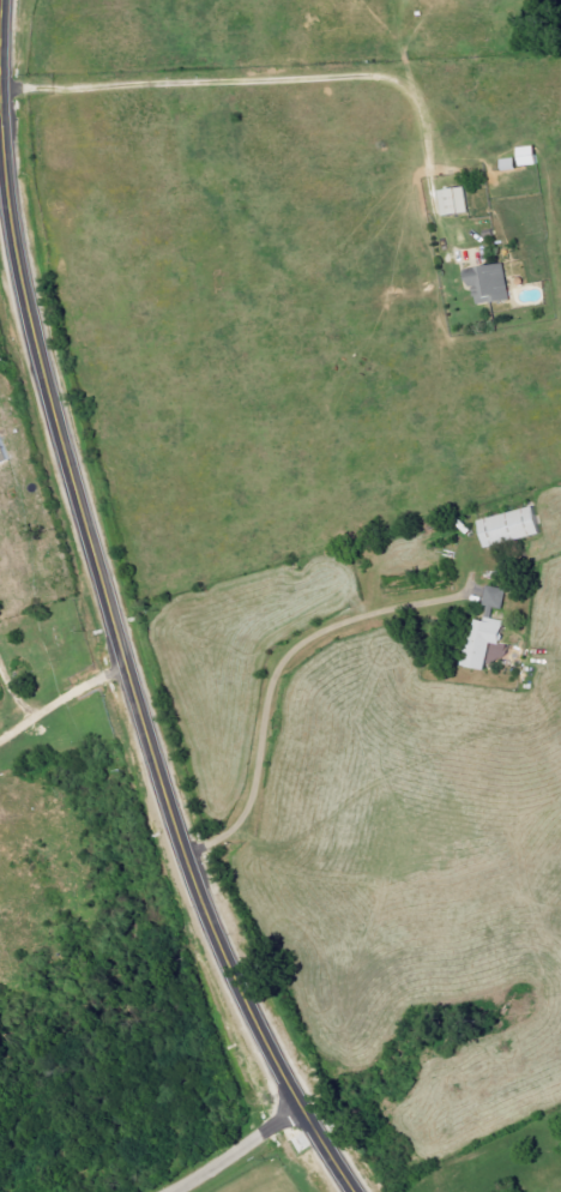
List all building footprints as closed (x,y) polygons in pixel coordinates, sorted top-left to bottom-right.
[(525,166),(542,165),(541,146),(524,147),(525,166)] [(505,159),(507,171),(521,169),(520,157),(505,159)] [(474,213),(472,187),(445,190),(447,216),(474,213)] [(516,300),(510,264),(478,269),(484,305),(516,300)] [(482,519),(487,547),(547,536),(542,508),(482,519)] [(487,604),(507,609),(512,590),(492,585),(487,604)] [(491,670),(496,643),(507,645),(511,621),(497,619),(498,608),(492,607),(490,621),(476,619),(469,667),(491,670)]
